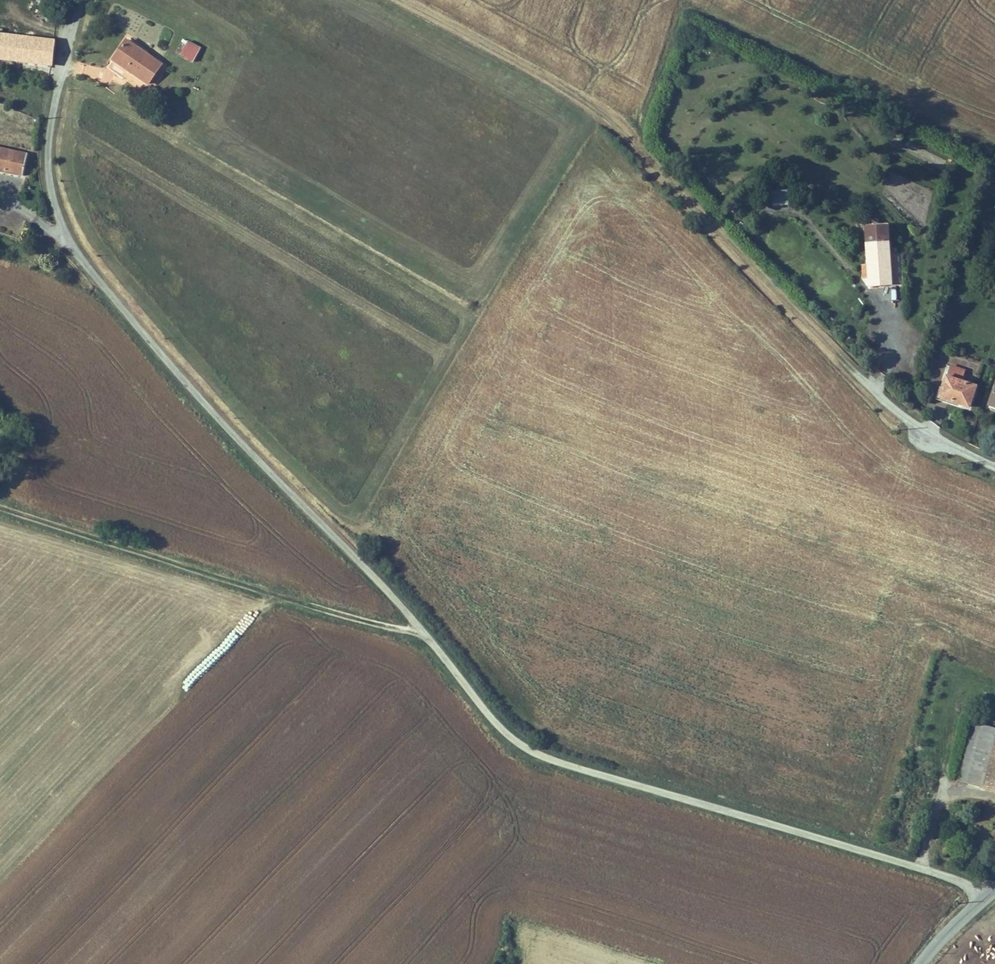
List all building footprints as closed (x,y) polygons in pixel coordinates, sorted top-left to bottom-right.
[(47,58),(50,33),(14,27),(15,22),(8,21),(0,19),(0,49),(47,58)] [(66,36),(50,33),(47,58),(62,61),(66,36)] [(193,63),(201,47),(187,40),(179,57),(193,63)] [(142,42),(134,63),(170,76),(178,56),(142,42)] [(35,169),(40,146),(0,138),(0,161),(35,169)] [(786,185),(770,185),(770,193),(786,193),(786,185)] [(893,284),(889,223),(864,225),(868,286),(893,284)] [(966,370),(948,364),(937,399),(970,410),(977,385),(962,380),(966,370)] [(959,779),(981,786),(992,751),(994,741),(994,729),(977,723),(959,779)] [(992,751),(981,786),(994,791),(994,752),(992,751)]
